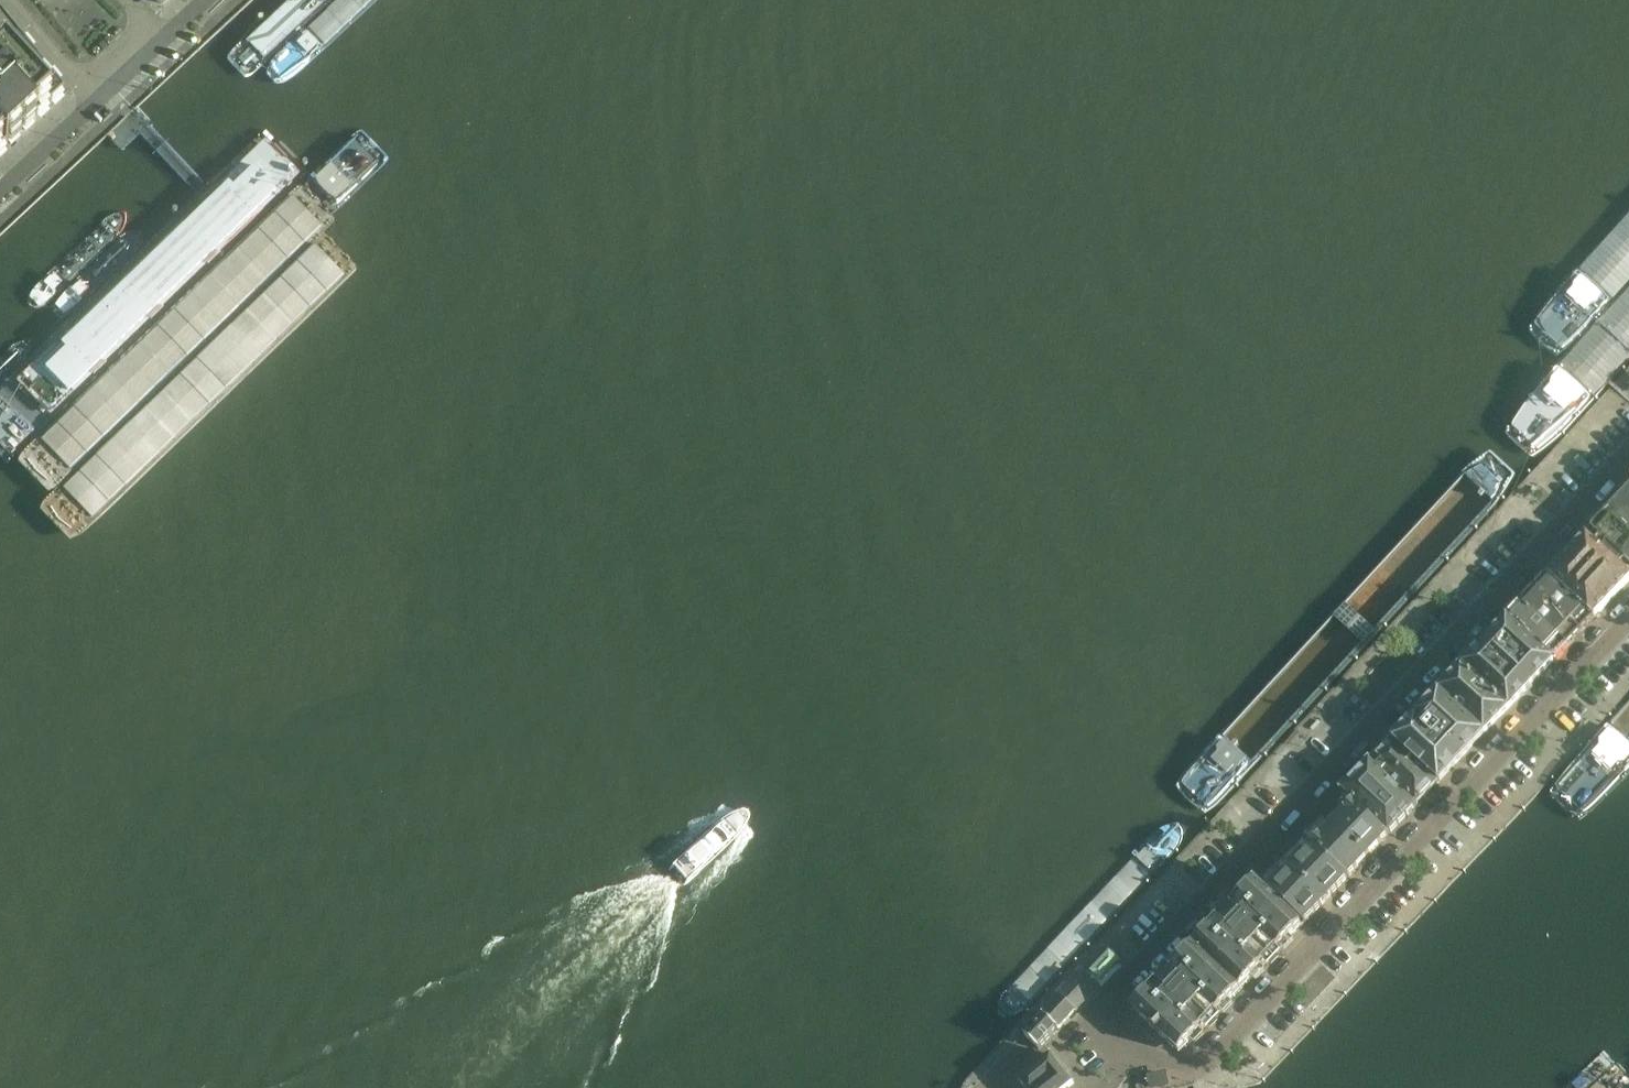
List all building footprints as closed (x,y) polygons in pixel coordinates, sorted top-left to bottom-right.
[(63,95),(0,17),(0,153),(63,95)] [(200,179),(161,217),(218,277),(324,176),(267,115),(200,179)] [(161,217),(54,317),(111,378),(218,277),(161,217)] [(0,368),(0,474),(4,478),(111,378),(54,317),(0,368)] [(1585,535),(1628,575),(1628,489),(1585,535)] [(1548,574),(1547,576),(1594,618),(1628,581),(1628,575),(1585,535),(1549,574),(1548,574)] [(1580,633),(1594,618),(1547,576),(1534,590),(1580,633)] [(1567,647),(1580,633),(1534,590),(1520,604),(1567,647)] [(1520,604),(1507,618),(1506,619),(1553,661),(1567,647),(1520,604)] [(1531,684),(1553,661),(1506,619),(1485,642),(1531,684)] [(1485,642),(1462,665),(1509,708),(1531,684),(1485,642)] [(1484,734),(1491,726),(1509,708),(1462,665),(1437,691),(1484,734)] [(1437,691),(1430,699),(1414,715),(1461,758),(1484,734),(1437,691)] [(1414,715),(1397,734),(1392,739),(1438,783),(1461,758),(1414,715)] [(1392,739),(1369,763),(1415,807),(1438,783),(1392,739)] [(1369,763),(1341,792),(1388,836),(1415,807),(1369,763)] [(1367,857),(1388,836),(1341,792),(1321,813),(1367,857)] [(1321,813),(1310,825),(1300,835),(1347,879),(1367,857),(1321,813)] [(1300,835),(1257,881),(1304,924),(1347,879),(1300,835)] [(1185,1048),(1301,927),(1304,924),(1257,881),(1133,1010),(1173,1048),(1185,1048)] [(1101,982),(1118,963),(1119,962),(1110,953),(1092,973),(1101,982)] [(1075,1012),(1096,990),(1097,989),(1080,974),(1059,996),(1062,999),(1075,1012)] [(1062,999),(1044,1018),(1058,1030),(1074,1013),(1075,1012),(1062,999)] [(1058,1030),(1044,1018),(1025,1038),(1039,1051),(1058,1030)] [(1019,1081),(1024,1087),(1068,1087),(1074,1084),(1051,1055),(1019,1081)] [(1149,1079),(1150,1087),(1154,1087),(1164,1085),(1162,1076),(1149,1079)]
